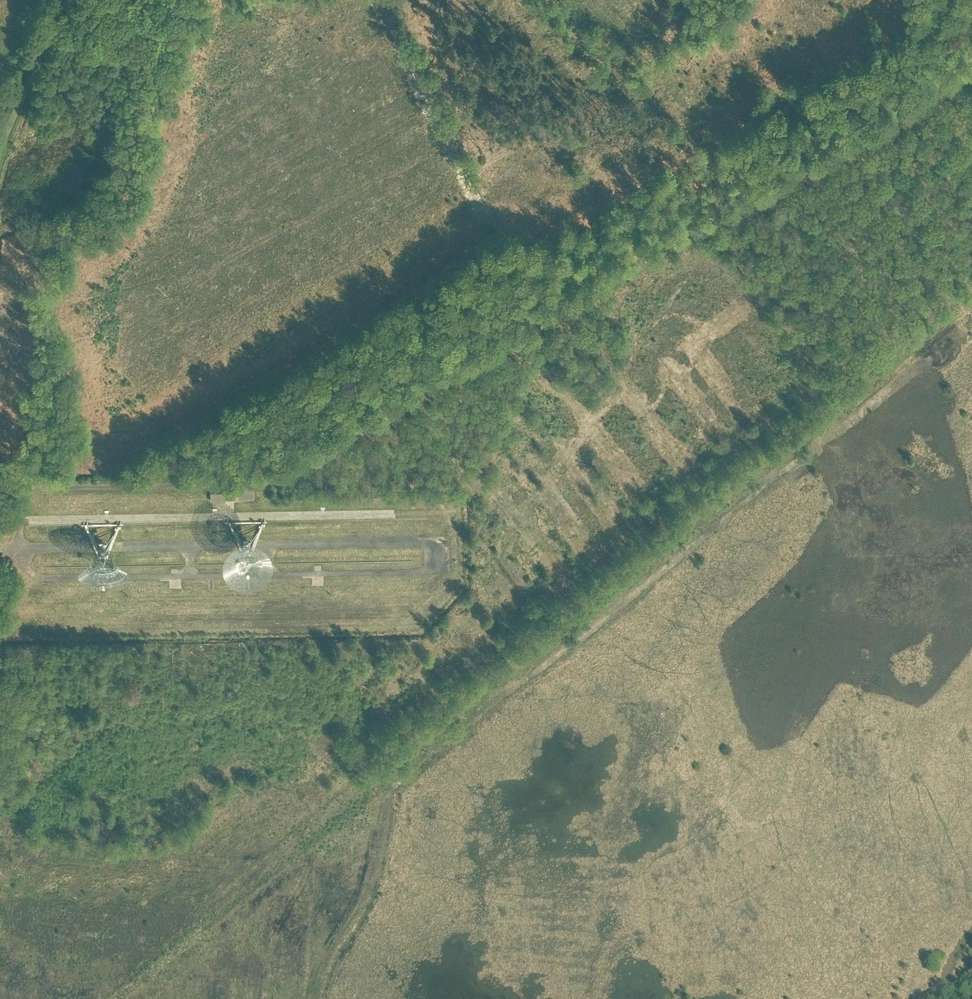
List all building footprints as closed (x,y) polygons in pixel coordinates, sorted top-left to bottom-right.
[(210,491),(210,500),(225,500),(225,491),(210,491)] [(169,580),(169,590),(181,590),(181,580),(169,580)]
